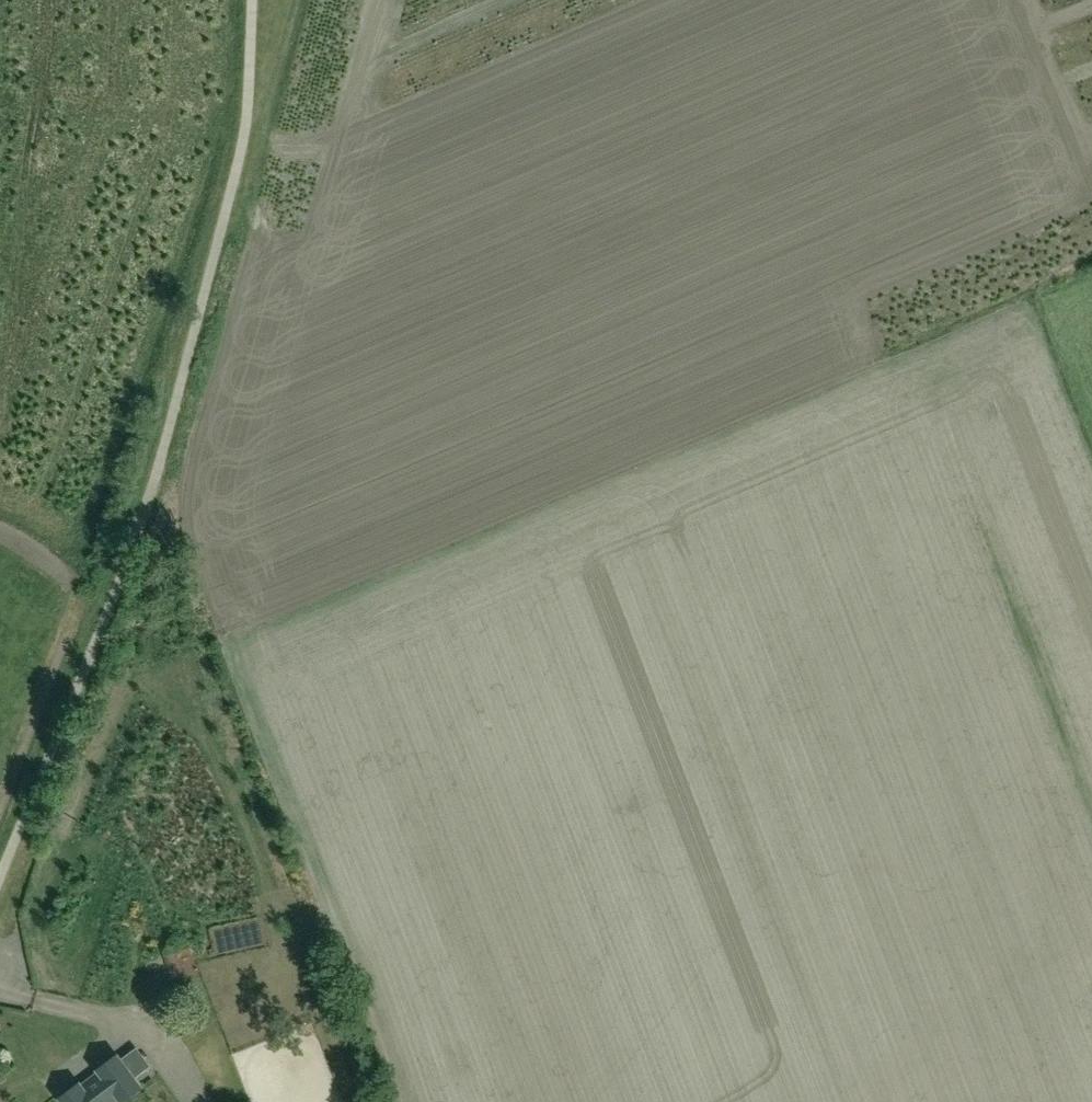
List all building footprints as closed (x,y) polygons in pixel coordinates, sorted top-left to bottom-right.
[(139,1088),(133,1080),(118,1060),(116,1057),(98,1071),(101,1075),(82,1090),(78,1086),(60,1099),(62,1101),(120,1101),(139,1088)]
